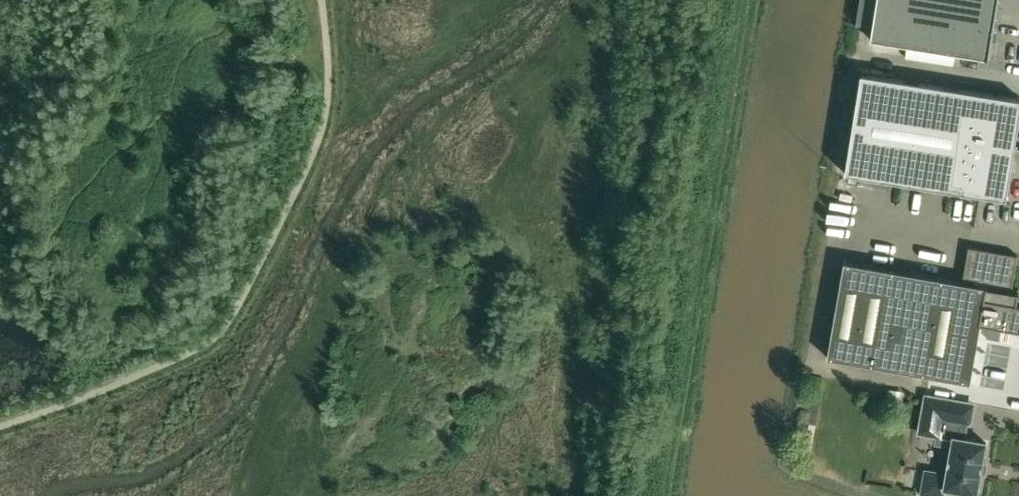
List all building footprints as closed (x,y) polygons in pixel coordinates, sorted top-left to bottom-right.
[(871,39),(989,58),(999,0),(877,0),(871,39)] [(1018,107),(1018,100),(862,75),(846,174),(1007,200),(1008,197),(1005,196),(1018,107)] [(845,261),(828,357),(971,383),(982,324),(1018,330),(1018,304),(1017,304),(1018,295),(1018,293),(1011,292),(1018,255),(969,246),(963,282),(845,261)] [(926,395),(919,433),(939,436),(941,426),(956,429),(947,474),(926,470),(922,493),(940,495),(948,495),(950,489),(959,490),(959,494),(971,495),(972,495),(973,493),(977,493),(986,443),(964,439),(967,420),(950,417),(954,400),(926,395)]
